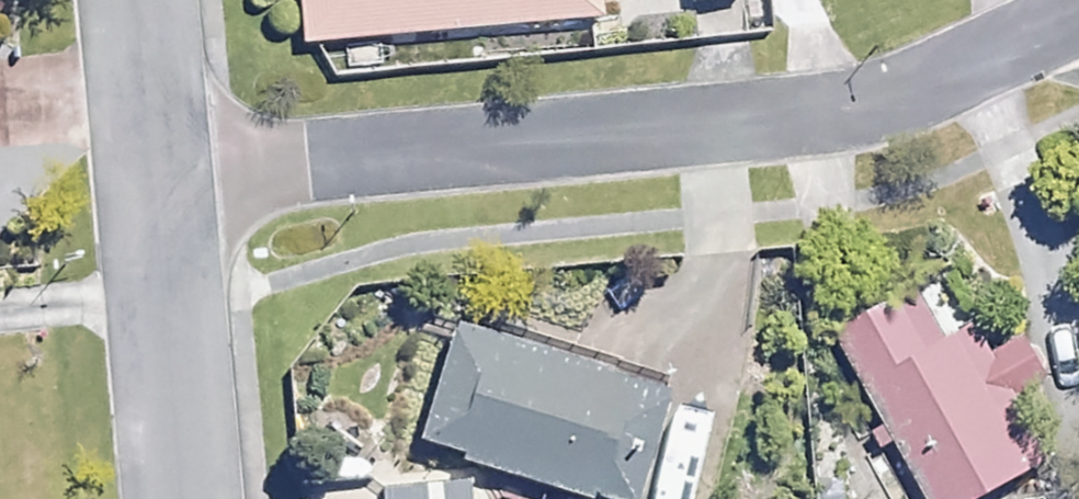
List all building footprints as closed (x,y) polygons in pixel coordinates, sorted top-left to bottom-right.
[(305,17),(625,12),(625,0),(305,0),(305,17)] [(905,277),(813,324),(840,376),(932,330),(905,277)] [(476,309),(436,437),(637,498),(669,498),(706,380),(476,309)] [(840,376),(903,498),(978,498),(1051,462),(973,309),(932,330),(840,376)] [(467,482),(346,491),(346,498),(468,498),(467,482)]
